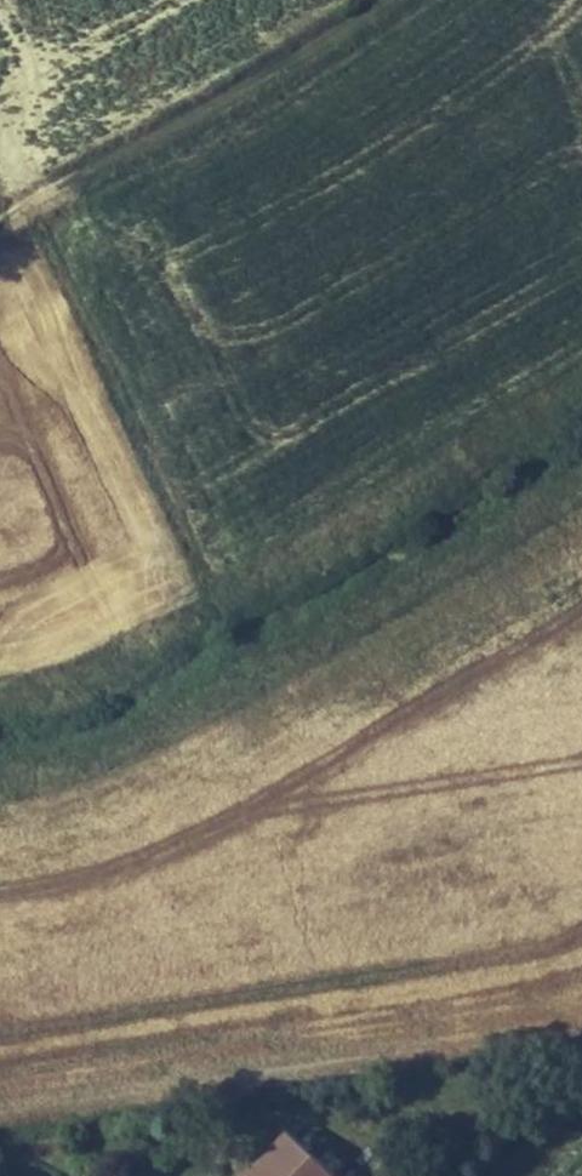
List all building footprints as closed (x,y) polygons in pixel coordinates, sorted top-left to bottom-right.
[(245,1175),(329,1175),(286,1134),(245,1175)]
